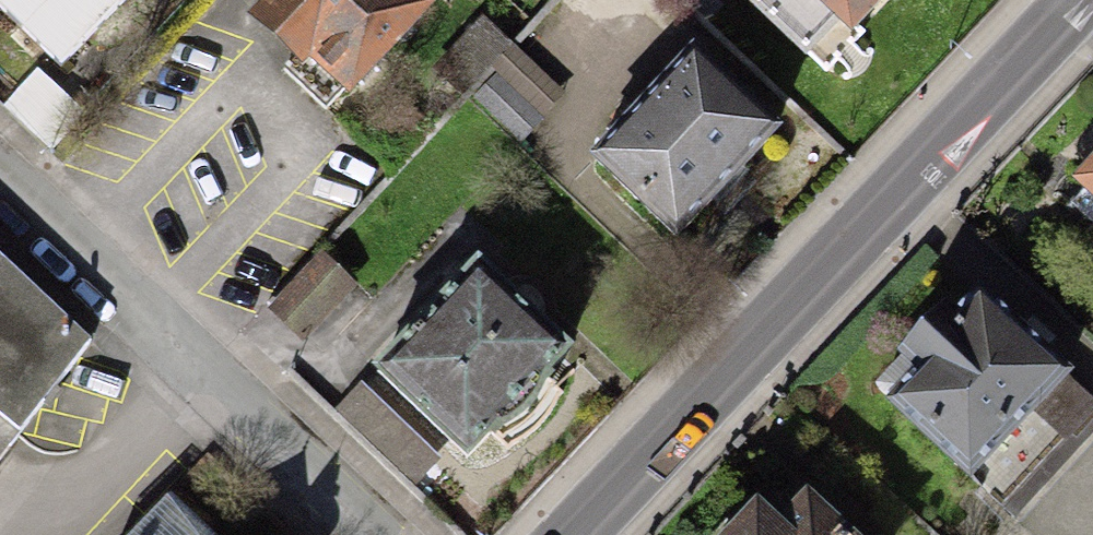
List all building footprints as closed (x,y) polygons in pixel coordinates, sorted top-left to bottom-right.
[(65,63),(123,0),(0,0),(0,3),(65,63)] [(248,13),(294,57),(283,69),(326,110),(345,91),(349,94),(439,1),(439,0),(260,0),(248,13)] [(841,21),(818,0),(750,0),(809,56),(841,21)] [(841,21),(853,32),(882,0),(818,0),(841,21)] [(514,43),(484,15),(433,68),(463,97),(514,43)] [(514,43),(468,91),(521,142),(565,93),(514,43)] [(699,47),(600,149),(683,229),(782,127),(699,47)] [(1070,180),(1092,201),(1092,155),(1070,180)] [(104,324),(0,236),(0,462),(104,324)] [(323,250),(267,308),(303,342),(359,284),(323,250)] [(479,252),(372,365),(468,456),(575,343),(479,252)] [(874,386),(970,479),(1073,372),(976,279),(943,313),(937,307),(896,349),(903,356),(874,386)] [(362,381),(335,408),(414,484),(440,457),(362,381)] [(176,486),(129,534),(231,534),(176,486)] [(808,487),(779,517),(757,497),(721,534),(860,534),(808,487)]
